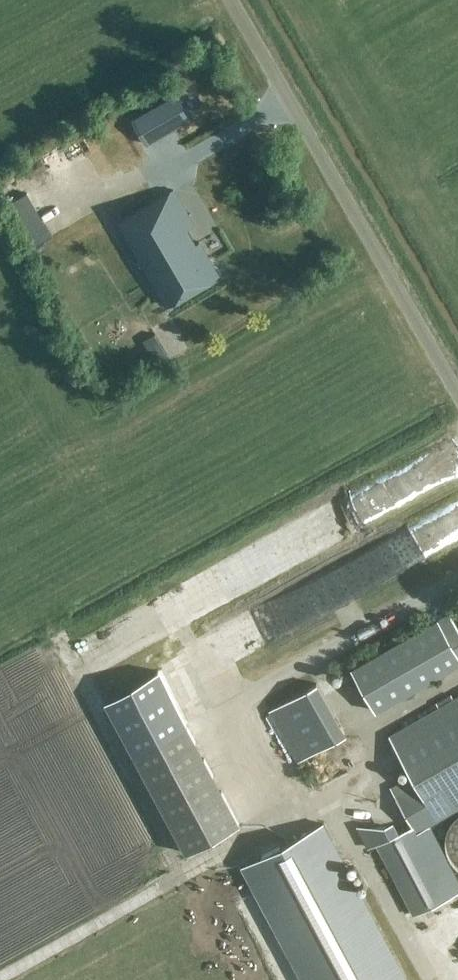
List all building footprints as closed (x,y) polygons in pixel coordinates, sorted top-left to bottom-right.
[(173,96),(132,121),(146,144),(187,119),(173,96)] [(172,190),(117,222),(165,306),(218,275),(199,242),(195,244),(185,227),(191,224),(172,190)] [(48,236),(28,197),(14,204),(34,243),(48,236)] [(125,301),(138,294),(132,284),(119,291),(125,301)] [(298,576),(317,613),(440,552),(446,563),(457,556),(457,495),(298,576)] [(457,664),(457,630),(457,629),(447,635),(438,620),(350,669),(374,711),(457,664)] [(268,712),(296,762),(345,735),(316,684),(268,712)] [(389,737),(411,775),(390,787),(412,825),(390,836),(376,843),(413,915),(457,891),(457,882),(428,825),(457,808),(457,696),(389,737)] [(238,824),(186,725),(132,754),(185,853),(238,824)] [(456,869),(457,871),(457,816),(452,821),(447,830),(444,840),(445,851),(449,861),(456,869)] [(322,823),(241,867),(301,979),(406,979),(322,823)] [(384,824),(355,826),(367,848),(376,843),(390,836),(384,824)]
